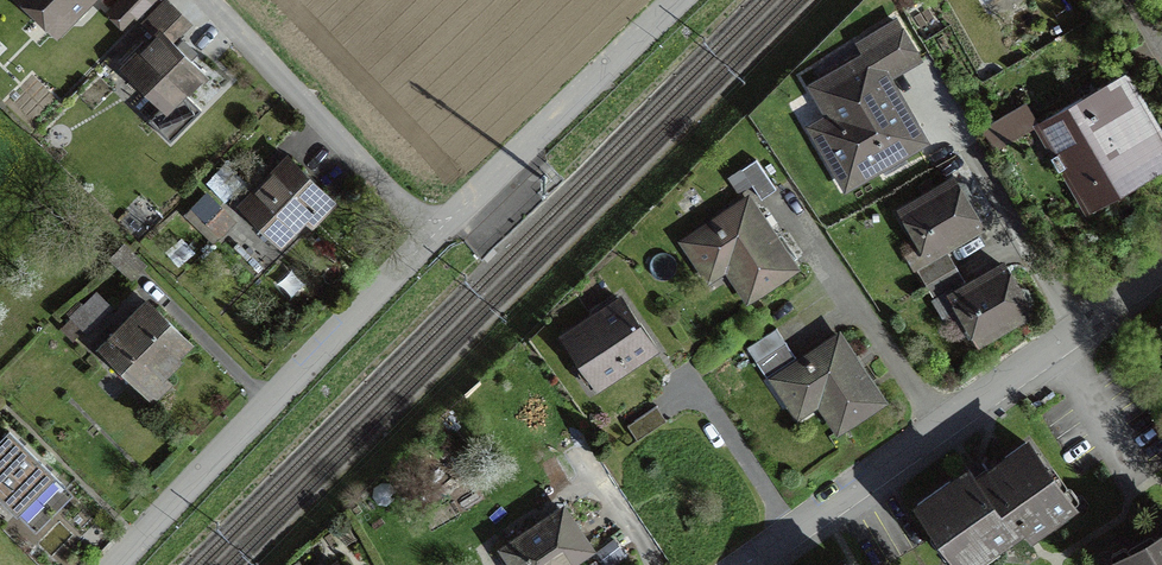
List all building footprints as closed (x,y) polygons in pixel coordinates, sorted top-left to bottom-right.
[(86,0),(26,0),(56,30),(86,0)] [(147,0),(123,0),(110,13),(125,28),(150,2),(147,0)] [(165,1),(141,26),(155,40),(160,35),(179,15),(165,1)] [(840,133),(821,143),(844,182),(863,171),(864,174),(880,165),(885,166),(918,147),(889,99),(891,89),(885,78),(916,60),(895,24),(860,45),(867,58),(850,69),(845,67),(815,90),(840,133)] [(155,40),(124,71),(162,110),(179,93),(181,96),(202,75),(160,35),(155,40)] [(1122,75),(1033,127),(1085,216),(1159,174),(1143,147),(1158,138),(1122,75)] [(333,205),(288,161),(241,208),(278,244),(302,219),(310,227),(333,205)] [(754,162),(740,171),(760,201),(774,191),(754,162)] [(963,186),(953,184),(908,210),(919,230),(916,238),(926,256),(978,226),(966,205),(968,195),(963,186)] [(746,202),(685,244),(703,272),(721,260),(747,299),(791,269),(763,227),(746,202)] [(945,253),(915,271),(924,286),(954,268),(945,253)] [(954,268),(924,286),(933,301),(963,283),(954,268)] [(962,316),(971,318),(983,337),(1028,311),(1030,301),(1025,292),(1015,289),(1003,269),(952,299),(962,316)] [(112,312),(99,299),(74,324),(87,337),(112,312)] [(620,303),(567,338),(598,385),(649,352),(637,335),(634,337),(630,331),(636,326),(620,303)] [(140,388),(186,342),(153,310),(141,323),(134,316),(101,350),(140,388)] [(775,330),(745,350),(765,379),(794,360),(775,330)] [(790,406),(811,393),(837,431),(880,402),(855,364),(837,338),(773,381),(790,406)] [(626,427),(635,442),(665,422),(655,408),(626,427)] [(7,433),(0,441),(0,499),(28,527),(65,490),(7,433)] [(934,531),(937,529),(961,562),(992,540),(996,545),(1012,533),(1010,530),(1021,522),(1030,535),(1046,523),(1042,518),(1068,500),(1049,473),(1046,475),(1024,444),(1003,459),(1005,462),(990,473),(987,475),(989,478),(978,486),(968,472),(950,485),(948,482),(916,505),(934,531)] [(561,512),(536,529),(504,551),(514,564),(564,564),(587,550),(561,512)] [(1149,544),(1147,541),(1118,558),(1122,564),(1161,564),(1161,536),(1149,544)]
